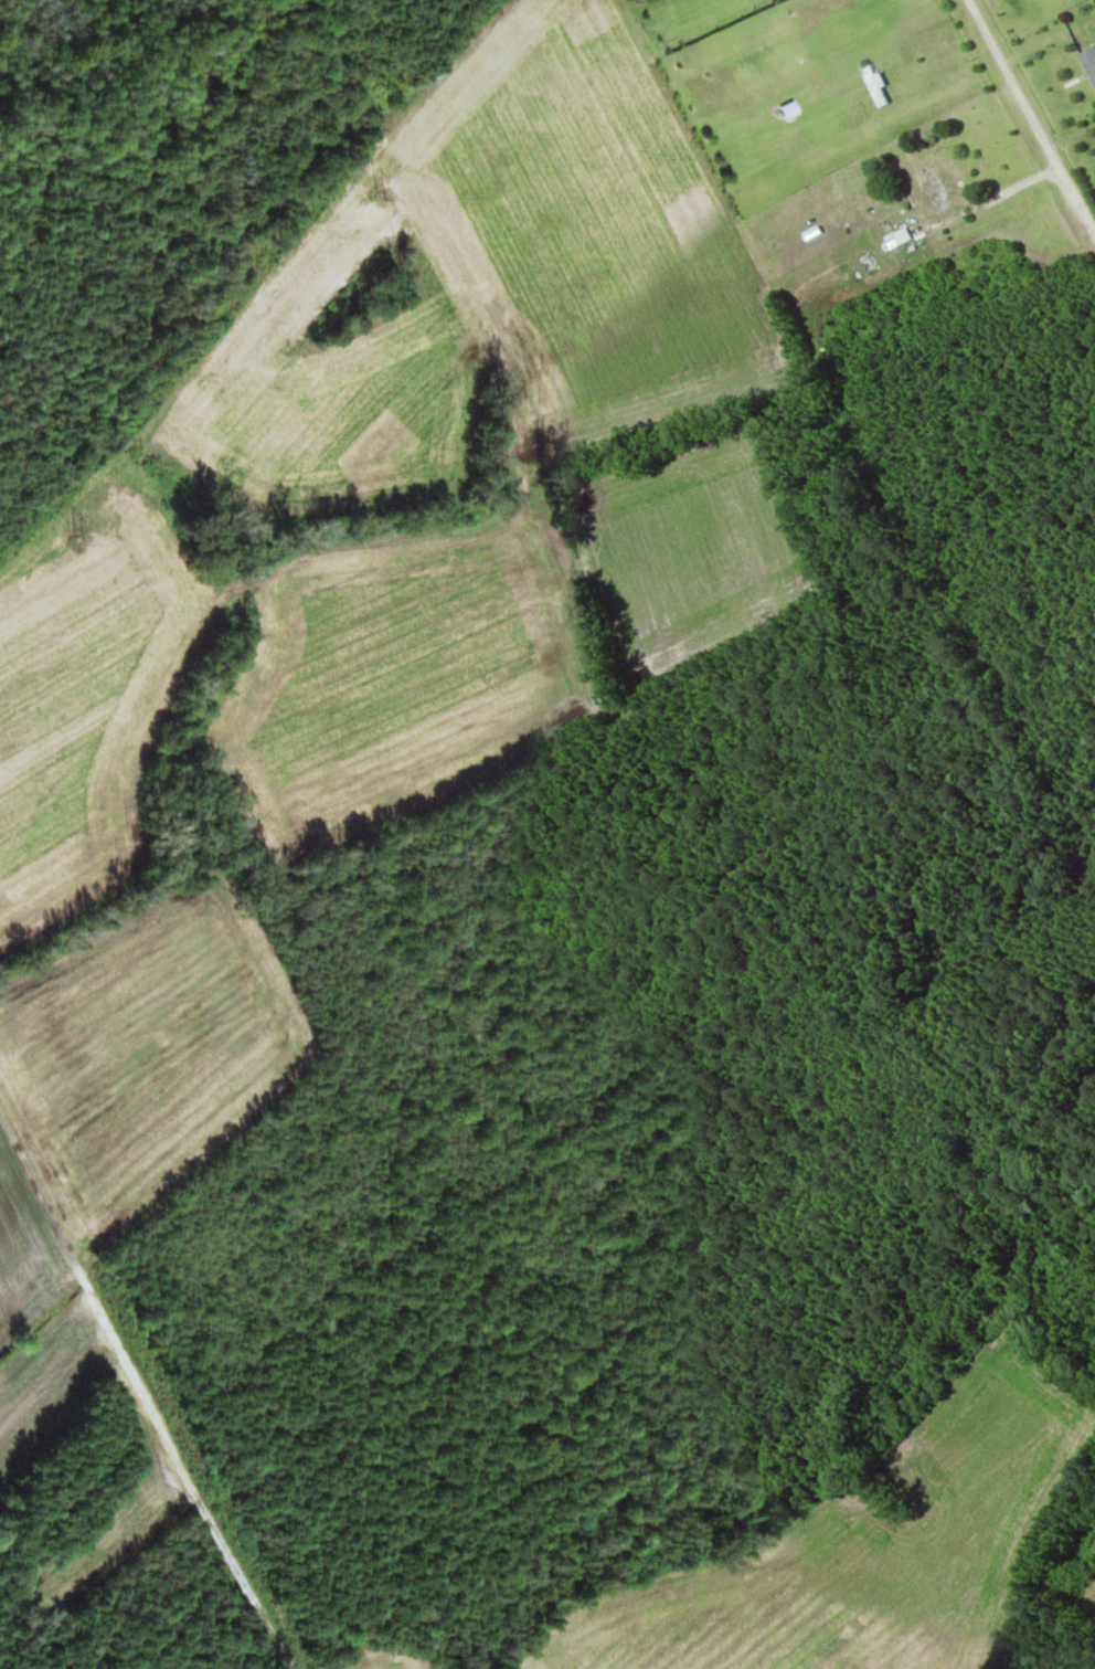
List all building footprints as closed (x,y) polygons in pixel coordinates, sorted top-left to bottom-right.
[(1076,55),(1094,99),(1094,47),(1076,55)] [(855,67),(874,111),(887,106),(873,73),(870,75),(865,63),(855,67)] [(949,208),(926,164),(907,173),(930,217),(949,208)]
